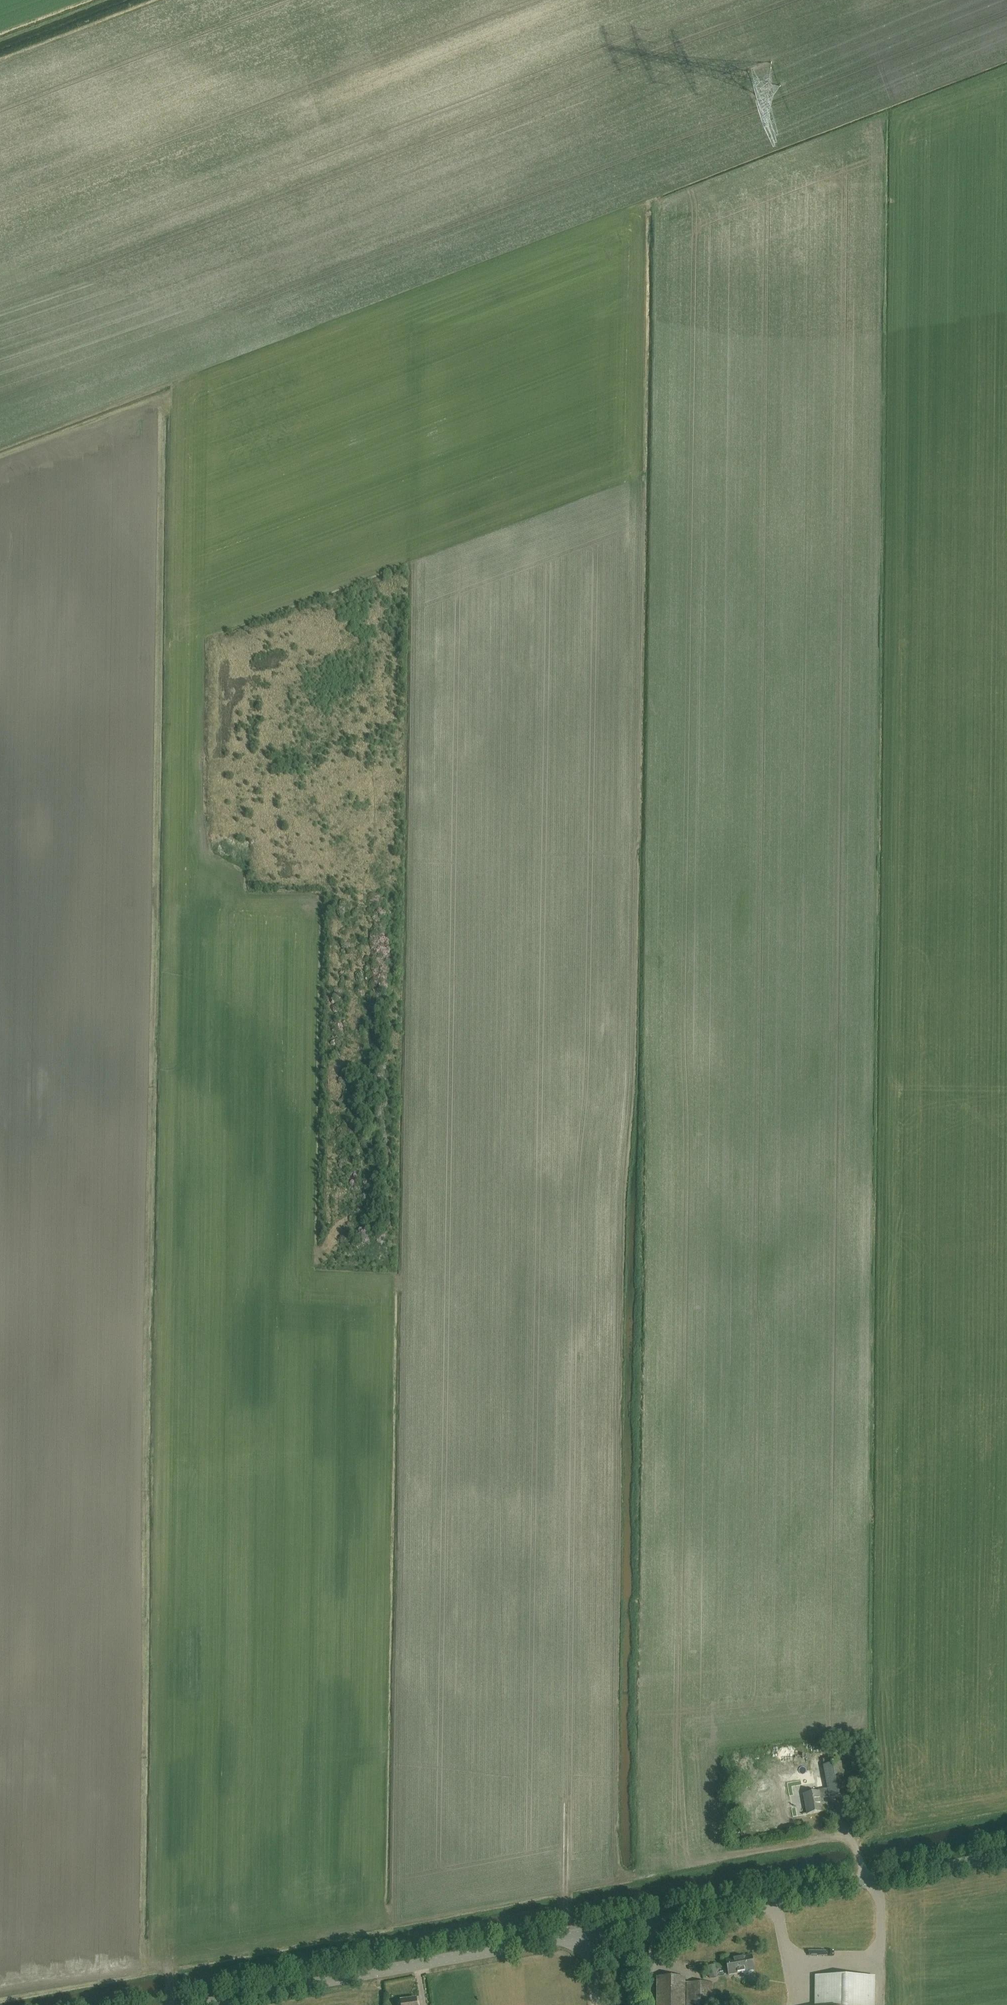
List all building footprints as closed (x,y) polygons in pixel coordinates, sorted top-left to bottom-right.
[(846,1795),(841,1763),(823,1766),(827,1789),(818,1791),(818,1792),(804,1795),(807,1815),(822,1812),(820,1798),(829,1797),(829,1798),(846,1795)] [(753,1970),(750,1955),(725,1960),(728,1974),(753,1970)] [(843,1977),(842,1977),(840,1977),(839,1977),(837,1978),(836,1978),(834,1979),(833,1980),(832,1981),(831,1982),(830,1983),(829,1984),(828,1986),(827,1987),(826,1988),(815,1988),(814,2004),(872,2004),(872,1977),(843,1977)] [(656,1978),(656,2004),(684,2004),(684,1978),(656,1978)] [(687,1983),(687,2004),(713,2004),(713,1983),(687,1983)]
